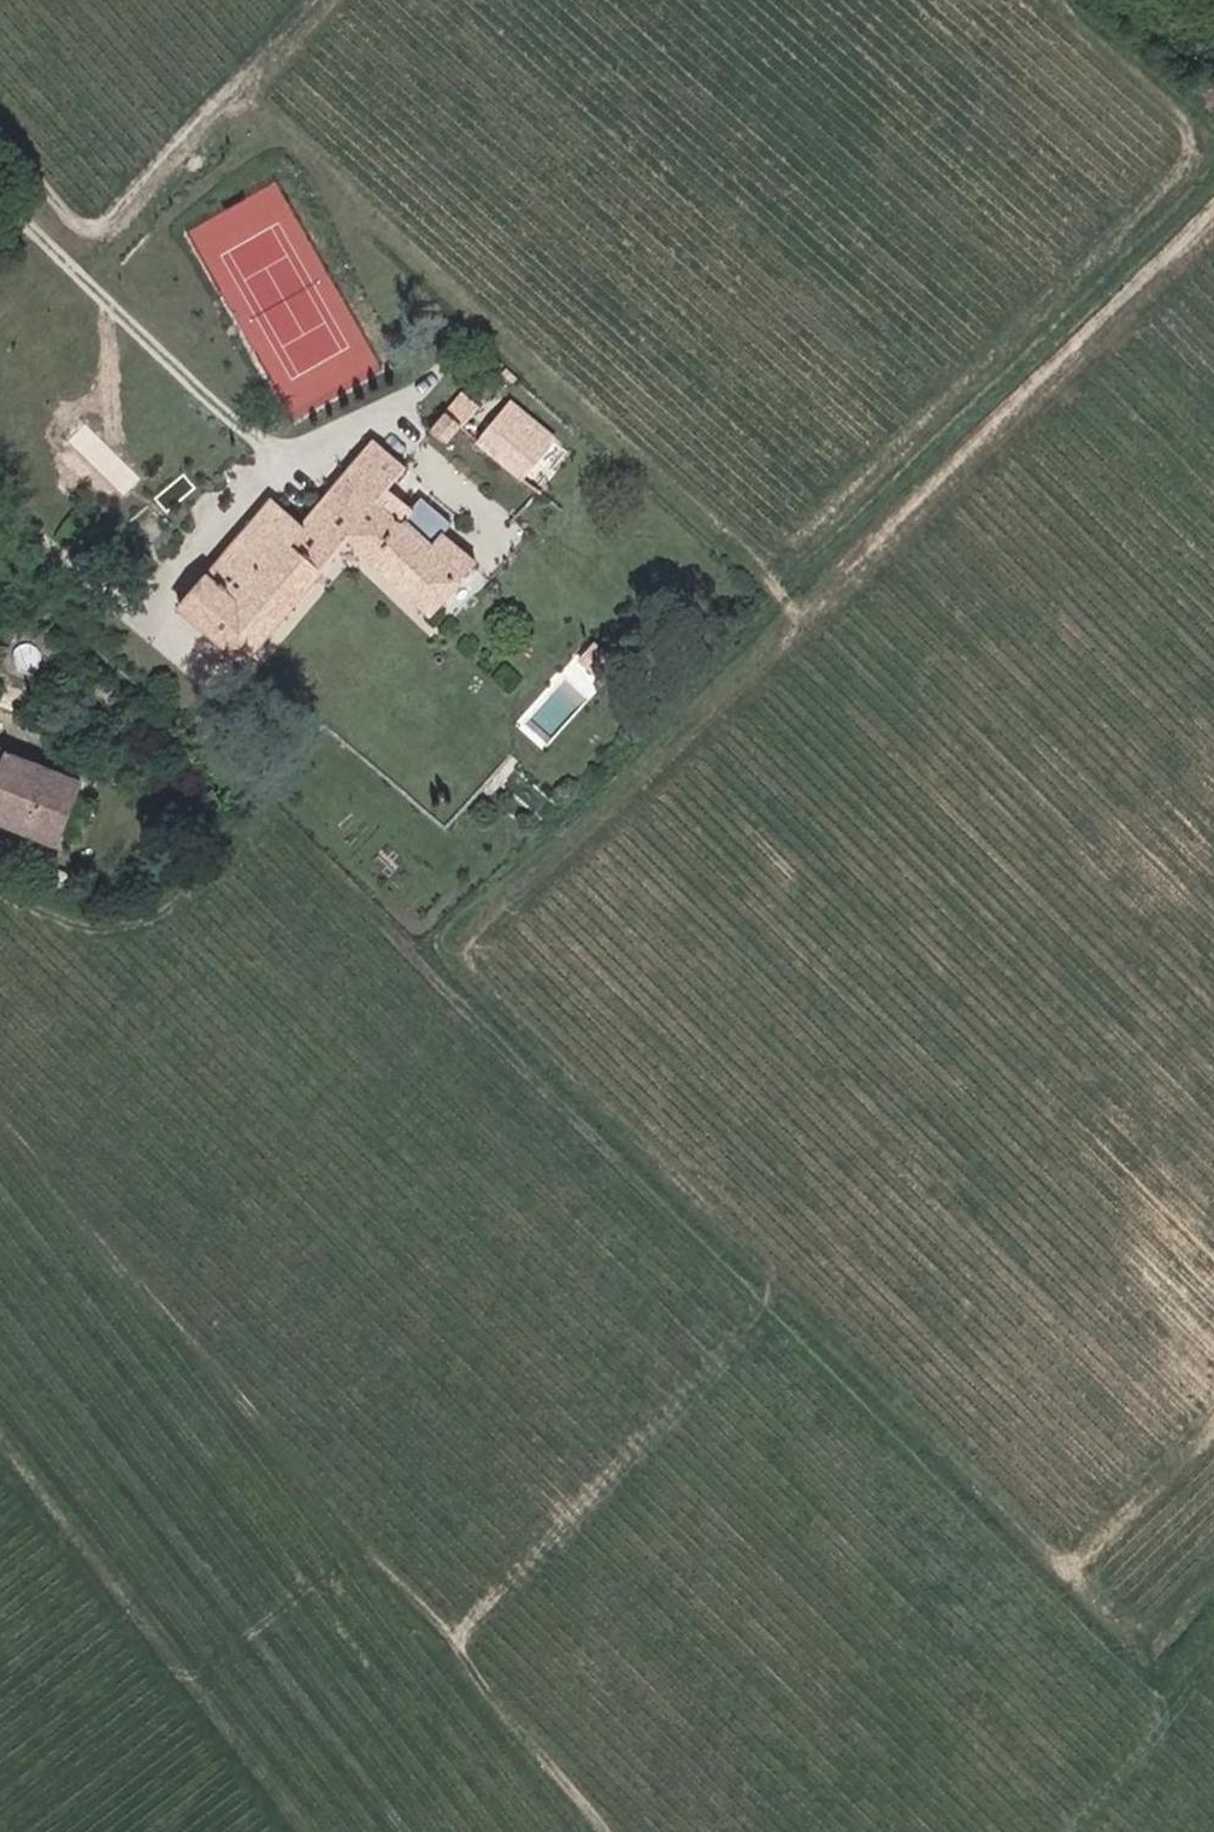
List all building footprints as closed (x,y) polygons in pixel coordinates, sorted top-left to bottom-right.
[(446,446),(478,409),(461,395),(429,432),(446,446)] [(522,483),(557,440),(511,402),(476,444),(522,483)] [(206,574),(176,610),(243,667),(321,572),(340,547),(430,621),(465,579),(478,564),(442,534),(450,523),(421,499),(411,510),(387,491),(406,468),(372,441),(302,526),(270,499),(206,574)] [(595,677),(611,659),(593,642),(577,661),(595,677)] [(0,750),(0,827),(57,850),(83,783),(4,751),(0,750)]
